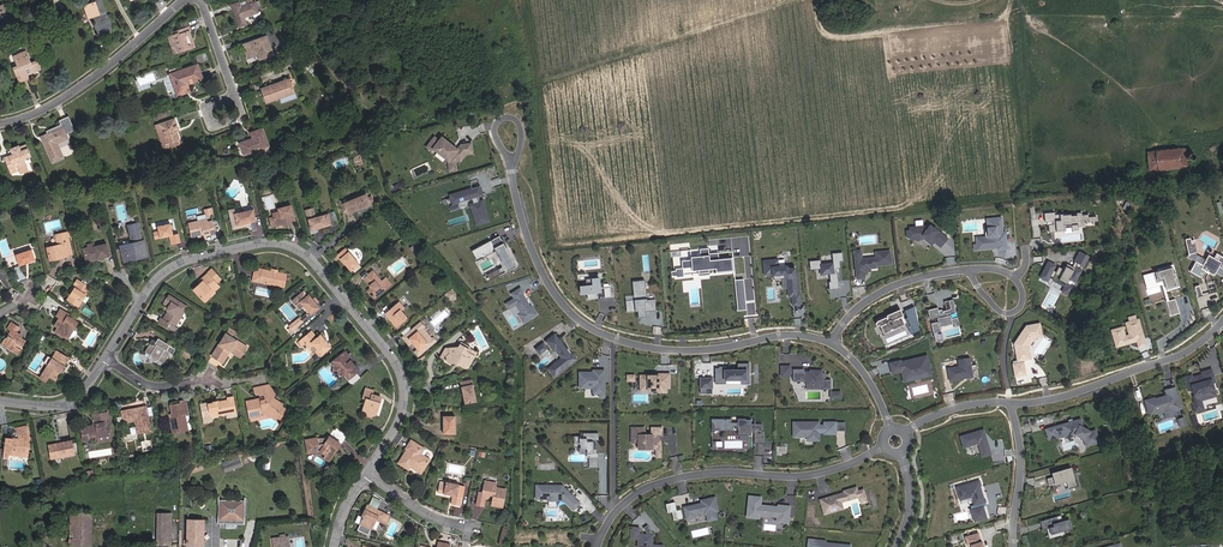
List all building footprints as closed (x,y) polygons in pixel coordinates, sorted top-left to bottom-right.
[(100,36),(113,32),(103,0),(86,6),(90,19),(95,18),(100,36)] [(240,28),(247,25),(245,18),(254,15),(255,18),(262,16),(261,12),(259,13),(254,0),(253,0),(248,2),(250,6),(242,9),(240,5),(240,4),(232,8),(240,28)] [(18,14),(16,9),(13,10),(7,5),(0,8),(0,26),(1,25),(0,22),(18,14)] [(177,37),(168,41),(174,58),(195,51),(190,35),(191,35),(189,29),(175,33),(177,37)] [(267,38),(243,46),(247,60),(258,57),(263,55),(265,60),(274,57),(267,38)] [(29,77),(42,70),(38,63),(32,65),(27,53),(16,58),(19,67),(15,69),(21,83),(30,80),(29,77)] [(204,81),(199,67),(172,77),(180,98),(191,94),(189,87),(204,81)] [(264,93),(268,105),(280,100),(294,95),(289,82),(285,83),(285,82),(279,84),(280,88),(264,93)] [(294,95),(280,100),(282,104),(296,99),(294,95)] [(175,118),(159,124),(161,130),(164,129),(168,143),(179,139),(175,129),(178,128),(175,118)] [(49,133),(50,136),(63,130),(66,137),(68,136),(66,131),(71,129),(74,134),(75,133),(69,120),(60,124),(61,128),(49,133)] [(50,136),(42,140),(53,165),(64,161),(58,147),(68,142),(66,137),(63,130),(50,136)] [(242,147),(246,159),(270,150),(264,132),(253,136),(255,142),(242,147)] [(473,153),(472,143),(461,145),(458,149),(442,137),(440,140),(435,137),(427,147),(430,149),(433,148),(449,161),(456,162),(459,159),(461,161),(467,154),(473,153)] [(19,167),(20,171),(21,175),(27,172),(23,161),(31,159),(27,147),(9,153),(11,157),(5,159),(11,175),(16,173),(15,169),(19,167)] [(1147,152),(1149,170),(1187,166),(1186,159),(1188,158),(1188,157),(1188,156),(1186,157),(1185,149),(1147,152)] [(483,195),(480,186),(472,189),(450,195),(453,205),(473,199),(474,203),(471,204),(478,225),(490,221),(483,200),(479,202),(478,197),(483,195)] [(362,194),(342,203),(345,211),(353,208),(363,204),(366,202),(362,194)] [(279,223),(287,221),(293,219),(289,205),(276,208),(277,212),(269,214),(270,218),(272,225),(279,223)] [(310,208),(303,210),(305,219),(313,217),(310,208)] [(232,213),(233,218),(229,219),(230,226),(234,225),(235,226),(254,222),(250,209),(232,213)] [(313,217),(305,219),(308,229),(329,224),(326,213),(313,217)] [(1085,226),(1085,221),(1089,220),(1089,223),(1097,222),(1096,217),(1089,218),(1088,215),(1082,216),(1082,213),(1077,213),(1077,215),(1071,216),(1071,215),(1063,216),(1063,214),(1055,215),(1055,213),(1044,214),(1045,223),(1053,222),(1054,225),(1049,225),(1049,233),(1051,233),(1054,233),(1057,232),(1057,231),(1065,230),(1065,229),(1072,228),(1072,231),(1079,230),(1079,227),(1085,226)] [(1007,242),(1006,232),(1003,232),(1001,217),(987,219),(988,234),(985,234),(986,237),(982,237),(983,249),(994,248),(993,246),(998,245),(998,243),(1007,242)] [(207,234),(208,236),(213,235),(211,222),(205,223),(205,220),(186,224),(190,238),(195,237),(195,238),(199,237),(199,236),(207,234)] [(134,222),(124,224),(127,238),(130,237),(131,241),(121,244),(125,259),(131,258),(131,256),(136,255),(136,257),(143,255),(140,239),(138,240),(134,222)] [(168,223),(155,226),(156,231),(158,238),(167,237),(168,244),(177,243),(175,234),(170,235),(168,223)] [(924,226),(909,227),(909,230),(906,231),(907,237),(910,237),(916,236),(916,234),(921,234),(933,243),(934,242),(941,247),(948,238),(934,227),(933,228),(930,225),(927,229),(924,226)] [(68,253),(65,242),(64,237),(68,236),(66,231),(63,232),(54,234),(56,239),(57,245),(43,248),(46,260),(54,258),(54,257),(68,253)] [(933,243),(921,234),(916,234),(916,236),(910,237),(910,240),(924,239),(932,245),(933,243)] [(517,266),(500,235),(472,251),(478,261),(496,251),(504,266),(507,271),(517,266)] [(1191,272),(1202,278),(1206,269),(1208,271),(1208,272),(1215,276),(1217,272),(1222,275),(1222,273),(1222,268),(1221,267),(1222,265),(1222,258),(1220,256),(1217,261),(1216,260),(1217,260),(1213,258),(1213,259),(1209,256),(1206,261),(1196,255),(1196,253),(1197,253),(1195,242),(1192,243),(1191,238),(1186,239),(1189,254),(1187,257),(1196,262),(1191,272)] [(105,255),(102,242),(91,245),(90,242),(84,243),(85,246),(80,248),(84,260),(105,255)] [(120,260),(125,259),(121,244),(116,245),(120,260)] [(343,247),(334,254),(348,270),(357,263),(343,247)] [(708,248),(673,251),(674,270),(671,270),(672,276),(684,275),(683,271),(698,270),(698,273),(709,272),(708,268),(715,267),(715,271),(732,270),(731,257),(718,258),(718,252),(709,253),(708,248)] [(16,266),(32,260),(28,249),(12,254),(16,266)] [(891,265),(890,250),(874,251),(874,253),(861,254),(861,250),(854,251),(857,279),(865,278),(864,272),(878,270),(877,266),(891,265)] [(830,289),(838,288),(836,267),(840,266),(839,260),(844,260),(843,252),(832,252),(833,261),(820,262),(821,275),(829,274),(830,289)] [(1088,257),(1080,253),(1075,262),(1078,263),(1084,267),(1088,257)] [(810,269),(820,268),(819,259),(809,261),(810,269)] [(777,260),(763,261),(764,275),(772,274),(772,276),(782,275),(787,278),(787,285),(788,285),(789,288),(788,289),(788,297),(792,296),(793,305),(799,305),(798,295),(797,295),(794,268),(788,269),(785,266),(778,267),(777,260)] [(1055,266),(1049,262),(1041,277),(1048,281),(1050,276),(1054,278),(1052,280),(1065,286),(1063,291),(1069,295),(1073,287),(1067,284),(1070,279),(1076,282),(1081,271),(1075,268),(1073,267),(1067,264),(1064,270),(1059,267),(1056,272),(1053,270),(1055,266)] [(257,276),(256,280),(281,285),(283,271),(276,270),(274,269),(273,271),(269,270),(269,268),(268,268),(259,266),(258,271),(251,270),(250,275),(257,276)] [(489,281),(507,271),(504,266),(486,276),(489,281)] [(1173,266),(1160,269),(1161,274),(1154,276),(1156,283),(1164,281),(1166,291),(1179,287),(1173,266)] [(384,277),(380,280),(371,269),(362,277),(369,286),(364,290),(372,298),(389,284),(384,277)] [(210,270),(206,273),(213,282),(213,283),(218,280),(210,270)] [(200,280),(197,283),(190,288),(200,301),(210,293),(209,292),(206,287),(213,282),(206,273),(205,272),(199,277),(200,280)] [(73,284),(71,287),(69,286),(65,292),(67,293),(64,298),(75,305),(87,285),(74,277),(71,282),(73,284)] [(586,284),(578,285),(579,294),(587,294),(587,299),(598,298),(597,292),(600,292),(599,277),(586,278),(586,284)] [(656,311),(655,299),(649,300),(649,301),(647,302),(647,300),(644,300),(642,282),(640,282),(640,281),(638,281),(634,281),(632,282),(634,300),(626,301),(627,312),(638,311),(638,309),(647,309),(648,311),(656,311)] [(213,283),(213,282),(206,287),(209,292),(216,286),(213,283)] [(605,297),(612,296),(611,286),(604,286),(605,297)] [(1200,286),(1195,287),(1198,297),(1203,296),(1200,286)] [(530,307),(522,294),(523,293),(520,288),(511,293),(514,298),(505,304),(509,309),(516,305),(521,313),(520,313),(525,322),(537,315),(531,306),(530,307)] [(307,313),(316,306),(313,301),(309,298),(305,292),(304,293),(300,289),(288,299),(292,304),(296,300),(307,313)] [(1212,297),(1213,297),(1214,299),(1219,296),(1216,290),(1210,293),(1212,297)] [(747,310),(745,291),(736,292),(738,311),(747,310)] [(156,320),(172,330),(174,326),(172,324),(183,305),(166,294),(161,302),(168,307),(161,317),(159,316),(156,320)] [(382,312),(389,319),(394,326),(405,316),(399,308),(402,305),(397,299),(387,308),(382,312)] [(952,318),(950,313),(956,311),(953,299),(944,301),(946,310),(942,311),(942,309),(939,310),(938,307),(928,310),(930,319),(937,317),(938,322),(931,323),(933,333),(941,331),(940,327),(959,322),(958,317),(952,318)] [(1176,299),(1167,302),(1171,316),(1180,314),(1176,299)] [(918,322),(914,307),(905,311),(908,318),(905,319),(902,312),(895,315),(894,314),(877,322),(879,327),(880,326),(884,334),(907,324),(908,327),(918,322)] [(64,330),(68,333),(74,322),(65,316),(66,314),(58,309),(54,315),(59,318),(58,319),(56,320),(53,324),(56,326),(53,332),(58,335),(61,331),(64,330)] [(289,329),(299,320),(295,316),(285,324),(286,326),(284,327),(286,330),(288,328),(289,329)] [(1123,327),(1116,329),(1118,335),(1113,336),(1117,347),(1128,344),(1127,342),(1131,340),(1132,343),(1137,341),(1144,339),(1139,319),(1126,323),(1130,335),(1125,336),(1123,327)] [(418,321),(400,336),(403,340),(406,337),(409,341),(414,348),(412,350),(415,354),(433,340),(431,337),(429,338),(420,327),(422,326),(418,321)] [(18,327),(11,323),(8,328),(11,331),(8,337),(5,343),(3,341),(0,346),(16,355),(24,341),(20,339),(22,337),(15,333),(18,327)] [(1023,363),(1022,360),(1027,359),(1026,355),(1030,354),(1028,347),(1034,338),(1042,337),(1040,324),(1027,326),(1015,344),(1018,360),(1013,361),(1016,377),(1025,375),(1023,363)] [(227,346),(238,353),(243,344),(228,336),(231,330),(226,326),(222,333),(222,332),(209,353),(216,357),(222,346),(226,349),(227,346)] [(654,333),(663,334),(663,326),(654,326),(654,333)] [(307,337),(309,341),(319,352),(329,345),(324,338),(322,339),(321,337),(322,336),(318,331),(311,336),(310,333),(311,332),(308,328),(298,335),(302,341),(307,337)] [(566,350),(554,335),(546,341),(554,351),(555,350),(561,358),(548,369),(554,376),(576,359),(571,354),(570,355),(566,350)] [(161,361),(167,352),(169,353),(173,348),(155,338),(152,343),(151,344),(149,344),(147,343),(143,351),(147,353),(149,360),(155,358),(161,361)] [(1144,339),(1137,341),(1139,347),(1146,345),(1144,339)] [(453,361),(455,359),(457,360),(458,363),(464,366),(468,367),(474,356),(466,352),(469,348),(470,347),(460,341),(458,345),(444,347),(441,352),(445,355),(444,357),(451,361),(453,361)] [(543,342),(535,348),(540,354),(548,348),(543,342)] [(220,359),(226,349),(222,346),(216,357),(220,359)] [(237,355),(238,353),(227,346),(226,349),(237,355)] [(476,352),(469,348),(466,352),(474,356),(476,352)] [(59,372),(63,365),(62,365),(65,360),(66,361),(67,358),(55,350),(52,354),(48,361),(41,372),(46,375),(54,379),(57,375),(56,375),(58,371),(59,372)] [(342,350),(331,358),(330,368),(332,371),(342,373),(345,377),(352,373),(352,369),(350,366),(351,365),(347,360),(345,361),(343,358),(344,357),(345,354),(342,350)] [(48,361),(52,354),(48,352),(44,358),(48,361)] [(931,375),(927,356),(918,358),(919,362),(914,363),(914,360),(901,363),(900,361),(891,363),(893,373),(902,371),(905,381),(912,379),(911,375),(922,372),(923,376),(931,375)] [(948,368),(950,381),(973,377),(970,358),(958,360),(959,366),(948,368)] [(715,368),(715,384),(725,384),(725,380),(740,380),(740,384),(749,384),(749,364),(737,364),(737,370),(725,370),(719,370),(719,368),(715,368)] [(790,367),(781,367),(781,376),(790,376),(790,367)] [(804,369),(793,369),(793,382),(804,381),(804,385),(819,385),(819,389),(831,389),(831,379),(822,380),(822,370),(810,370),(810,372),(804,372),(804,369)] [(593,372),(579,372),(579,386),(585,386),(585,384),(593,384),(593,388),(594,388),(594,394),(599,394),(599,398),(604,398),(604,370),(597,370),(597,372),(593,372)] [(1184,377),(1188,391),(1192,389),(1196,402),(1192,403),(1195,412),(1204,410),(1201,400),(1209,398),(1207,392),(1214,390),(1212,383),(1215,382),(1211,370),(1202,372),(1202,375),(1192,378),(1192,375),(1184,377)] [(669,388),(669,374),(658,374),(658,375),(640,375),(640,383),(648,383),(647,390),(659,390),(659,392),(666,392),(666,388),(669,388)] [(460,379),(463,401),(476,400),(473,377),(460,379)] [(712,378),(700,378),(700,394),(706,394),(706,388),(712,388),(712,378)] [(267,380),(256,383),(257,390),(258,392),(263,391),(264,396),(259,397),(258,395),(245,398),(249,417),(260,415),(262,407),(267,406),(273,410),(276,407),(281,410),(284,405),(278,401),(280,398),(271,392),(274,389),(267,380)] [(333,381),(327,385),(330,389),(336,385),(333,381)] [(359,409),(374,413),(378,396),(369,394),(370,389),(362,387),(359,396),(362,397),(359,409)] [(1155,398),(1145,401),(1149,413),(1157,411),(1158,413),(1170,410),(1171,412),(1181,409),(1175,388),(1165,390),(1166,396),(1155,399),(1155,398)] [(1214,390),(1207,392),(1209,398),(1216,396),(1214,390)] [(206,399),(198,400),(202,419),(210,418),(209,413),(225,410),(234,409),(231,393),(225,394),(226,396),(217,398),(217,400),(212,401),(206,400),(206,399)] [(173,415),(168,416),(172,429),(186,426),(182,411),(186,410),(183,396),(178,398),(179,402),(170,403),(172,410),(173,415)] [(144,419),(149,418),(146,404),(120,409),(122,416),(123,421),(123,422),(135,419),(136,425),(136,427),(146,425),(144,419)] [(276,417),(281,410),(276,407),(273,410),(267,406),(262,407),(276,417)] [(368,418),(374,413),(359,409),(361,416),(368,418)] [(87,426),(89,440),(98,438),(99,443),(111,441),(107,414),(94,416),(96,425),(87,426)] [(441,414),(441,431),(454,431),(453,415),(441,414)] [(151,429),(149,418),(144,419),(146,425),(136,427),(137,432),(151,429)] [(725,419),(712,419),(712,421),(712,428),(720,428),(720,429),(734,429),(734,425),(738,425),(738,427),(739,428),(739,434),(749,433),(749,434),(752,434),(752,432),(755,432),(755,442),(764,442),(764,432),(762,432),(762,424),(752,424),(752,420),(746,420),(746,419),(743,419),(743,420),(741,419),(738,419),(738,423),(732,423),(732,420),(732,419),(725,419),(725,420),(725,419)] [(1081,419),(1046,429),(1048,440),(1058,437),(1056,431),(1062,429),(1064,436),(1073,434),(1074,434),(1086,440),(1087,446),(1099,443),(1095,430),(1091,431),(1082,426),(1081,419)] [(819,422),(794,422),(794,434),(802,434),(802,436),(808,437),(808,440),(819,440),(819,422)] [(81,441),(89,440),(87,426),(79,428),(81,441)] [(27,454),(29,441),(26,428),(19,429),(21,440),(9,439),(9,443),(4,443),(3,459),(7,459),(8,455),(8,452),(27,454)] [(632,428),(632,443),(639,443),(639,445),(652,445),(652,449),(656,449),(661,449),(661,441),(657,441),(657,437),(660,437),(659,435),(662,435),(662,428),(652,428),(652,434),(645,434),(645,428),(632,428)] [(986,428),(959,435),(963,448),(979,444),(982,457),(993,454),(986,428)] [(599,434),(584,434),(584,437),(574,437),(574,445),(579,445),(580,450),(587,450),(587,455),(587,459),(589,459),(589,468),(598,468),(598,454),(597,454),(597,450),(594,450),(594,445),(592,445),(592,443),(594,443),(594,441),(599,441),(599,434)] [(324,441),(317,435),(305,436),(307,449),(318,448),(320,445),(325,449),(323,452),(329,456),(339,442),(328,435),(328,436),(324,441)] [(411,439),(406,447),(407,447),(399,460),(408,466),(409,463),(410,461),(412,457),(415,459),(413,462),(421,467),(428,457),(420,452),(416,449),(419,444),(411,439)] [(144,450),(153,449),(151,440),(142,442),(144,450)] [(60,446),(49,448),(51,458),(74,454),(71,441),(60,443),(60,446)] [(240,455),(222,461),(226,471),(243,464),(240,455)] [(421,467),(413,462),(410,461),(409,463),(420,470),(421,467)] [(1076,485),(1071,467),(1063,470),(1064,472),(1057,473),(1058,476),(1053,477),(1047,479),(1049,485),(1066,480),(1068,488),(1076,485)] [(344,475),(348,478),(352,472),(347,470),(344,475)] [(496,480),(485,479),(483,491),(479,491),(477,504),(483,505),(485,496),(488,497),(488,493),(493,494),(492,503),(502,505),(505,488),(495,486),(496,480)] [(446,486),(444,494),(452,495),(450,503),(459,506),(462,495),(457,494),(459,484),(447,481),(446,486)] [(980,488),(981,487),(979,481),(957,487),(960,500),(972,496),(975,505),(985,502),(982,492),(981,492),(980,488)] [(562,485),(536,485),(536,498),(547,498),(548,500),(557,500),(558,498),(563,498),(573,509),(580,502),(567,489),(565,490),(564,488),(564,486),(562,485)] [(857,491),(856,487),(843,491),(843,492),(832,495),(833,498),(829,499),(828,496),(819,499),(823,514),(836,510),(840,502),(859,496),(861,503),(867,502),(863,489),(857,491)] [(761,497),(749,496),(747,517),(755,517),(755,515),(759,516),(759,515),(760,513),(764,514),(764,515),(777,517),(777,519),(782,519),(782,522),(788,523),(790,507),(779,505),(778,507),(765,506),(763,507),(760,507),(760,505),(761,497)] [(702,503),(684,507),(687,519),(693,517),(692,514),(695,514),(704,512),(704,514),(706,513),(708,521),(717,519),(715,511),(718,511),(715,497),(705,499),(706,502),(702,503)] [(245,500),(218,500),(218,523),(245,524),(245,500)] [(672,512),(674,520),(683,518),(681,509),(677,510),(675,502),(666,504),(668,512),(672,512)] [(371,527),(374,522),(376,517),(380,519),(384,511),(368,503),(365,508),(367,509),(364,514),(363,516),(360,522),(364,524),(371,527)] [(984,505),(971,509),(975,521),(988,517),(984,505)] [(384,511),(380,519),(386,522),(390,513),(384,511)] [(92,512),(71,512),(70,545),(91,545),(92,513),(92,512)] [(153,513),(152,544),(171,544),(171,512),(153,512),(153,513)] [(1057,517),(1040,522),(1043,530),(1047,529),(1049,528),(1051,534),(1072,528),(1069,519),(1059,522),(1057,517)] [(187,519),(187,545),(203,545),(203,519),(187,519)] [(652,534),(653,533),(646,524),(642,527),(646,532),(646,534),(643,534),(643,533),(638,533),(638,527),(631,527),(630,528),(629,538),(637,539),(637,546),(641,546),(662,546),(663,544),(651,544),(652,534)] [(1049,528),(1047,529),(1049,538),(1062,535),(1061,531),(1051,534),(1049,528)] [(273,534),(274,544),(275,544),(276,546),(287,546),(286,542),(287,542),(286,532),(273,534)] [(965,537),(967,546),(971,545),(971,546),(984,546),(982,541),(981,541),(978,533),(965,537)]
